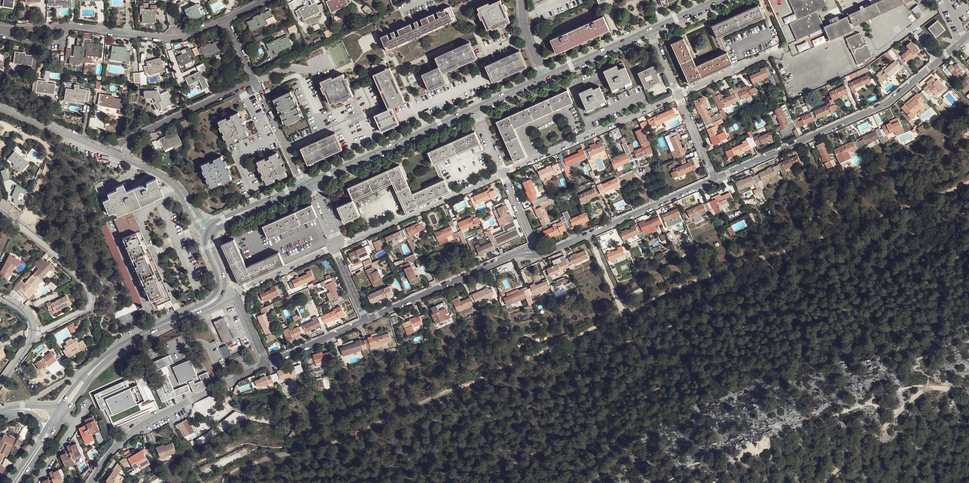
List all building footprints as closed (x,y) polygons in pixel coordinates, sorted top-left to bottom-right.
[(75,0),(52,0),(49,0),(49,7),(55,7),(55,5),(62,5),(62,6),(62,8),(68,8),(75,8),(75,0)] [(326,0),(331,11),(348,3),(348,2),(351,1),(351,0),(327,0),(326,0)] [(481,17),(505,5),(504,3),(502,4),(500,0),(498,0),(489,4),(489,2),(477,7),(479,12),(481,17)] [(815,31),(824,27),(816,10),(827,5),(825,0),(790,0),(798,18),(789,21),(797,39),(809,33),(815,31)] [(849,12),(850,13),(852,17),(854,22),(904,0),(875,0),(871,2),(849,12)] [(299,8),(296,10),(299,16),(303,14),(304,18),(320,11),(316,1),(307,6),(306,4),(299,8)] [(918,4),(912,9),(919,18),(926,12),(918,4)] [(185,10),(190,21),(196,18),(201,16),(196,5),(185,10)] [(505,5),(481,17),(481,19),(482,18),(487,29),(491,27),(492,28),(499,26),(499,27),(507,24),(506,23),(510,21),(506,11),(507,10),(505,5)] [(717,38),(720,37),(764,18),(758,5),(711,26),(717,38)] [(142,18),(142,20),(155,20),(155,10),(158,10),(158,6),(150,6),(150,10),(140,10),(140,15),(142,15),(142,18)] [(450,6),(427,16),(434,31),(457,20),(450,6)] [(256,17),(246,21),(251,30),(267,22),(265,19),(272,15),(269,9),(262,12),(255,15),(256,17)] [(575,9),(550,20),(553,27),(578,16),(575,9)] [(831,20),(824,24),(830,37),(853,26),(849,18),(848,14),(847,13),(839,17),(838,13),(830,17),(831,20)] [(427,16),(404,26),(411,41),(434,31),(427,16)] [(555,53),(608,29),(602,17),(549,41),(555,53)] [(938,20),(929,27),(936,37),(941,33),(946,29),(938,20)] [(404,26),(381,37),(388,51),(399,46),(411,41),(404,26)] [(555,53),(555,55),(609,31),(608,29),(555,53)] [(860,32),(846,38),(858,64),(866,61),(865,59),(872,56),(867,44),(867,43),(865,40),(863,40),(860,32)] [(85,33),(84,39),(83,43),(86,43),(85,49),(87,49),(86,55),(98,57),(100,45),(90,44),(91,40),(90,39),(91,34),(85,33)] [(254,39),(256,43),(267,37),(265,33),(254,39)] [(278,38),(267,43),(270,50),(274,48),(276,51),(291,44),(287,35),(278,39),(278,38)] [(726,52),(724,53),(696,66),(683,39),(671,44),(680,64),(689,85),(732,65),(726,52)] [(898,58),(903,64),(909,59),(910,60),(912,58),(914,56),(914,55),(919,51),(910,41),(906,45),(907,47),(909,49),(907,50),(898,58)] [(199,54),(200,57),(204,55),(205,57),(212,54),(212,55),(222,51),(218,42),(208,46),(208,45),(201,48),(200,49),(197,50),(199,54)] [(459,62),(461,66),(477,59),(470,42),(435,57),(439,67),(422,74),(424,78),(459,62)] [(117,49),(116,47),(112,46),(111,57),(125,60),(125,59),(129,59),(130,52),(127,52),(127,48),(125,48),(122,48),(122,50),(117,49)] [(197,50),(196,46),(189,49),(189,48),(185,50),(187,53),(177,58),(181,67),(191,62),(190,59),(195,57),(194,56),(199,54),(197,50)] [(71,50),(66,49),(65,58),(70,58),(69,64),(77,65),(77,63),(85,64),(86,58),(82,58),(84,49),(84,48),(82,48),(75,47),(73,57),(70,56),(71,50)] [(890,49),(887,52),(894,60),(894,61),(884,70),(882,68),(878,71),(877,71),(876,72),(877,73),(875,74),(878,79),(877,80),(880,83),(888,77),(891,75),(893,73),(903,64),(898,58),(890,49)] [(485,66),(498,60),(506,77),(527,67),(519,50),(485,66)] [(31,68),(35,69),(37,59),(32,58),(33,56),(23,55),(23,53),(15,52),(14,61),(21,62),(21,64),(31,65),(31,68)] [(887,52),(884,54),(891,62),(894,60),(887,52)] [(151,63),(151,61),(146,62),(147,66),(143,67),(145,74),(149,73),(163,69),(160,58),(158,59),(157,59),(156,61),(151,63)] [(388,109),(378,114),(385,130),(399,125),(391,108),(405,102),(390,67),(388,68),(384,60),(372,66),(375,74),(374,74),(388,104),(386,104),(388,109)] [(498,60),(485,66),(492,83),(506,77),(498,60)] [(443,74),(461,66),(459,62),(424,78),(429,91),(447,83),(443,74)] [(624,84),(630,81),(622,62),(603,71),(605,76),(606,75),(608,78),(606,79),(611,90),(617,87),(617,88),(624,86),(624,84)] [(195,67),(198,72),(185,78),(189,87),(194,85),(195,87),(199,85),(201,90),(212,85),(206,69),(203,63),(195,67)] [(958,63),(954,67),(957,70),(953,74),(958,79),(964,73),(962,70),(963,69),(958,63)] [(637,73),(645,88),(660,81),(657,73),(653,65),(637,73)] [(761,72),(750,77),(753,83),(768,77),(771,83),(775,81),(768,67),(765,69),(764,68),(762,69),(760,70),(761,72)] [(863,85),(875,80),(872,73),(849,84),(852,90),(863,85)] [(325,94),(329,102),(350,91),(348,85),(349,84),(346,77),(344,78),(342,74),(332,79),(331,77),(320,82),(322,86),(320,87),(324,94),(325,94)] [(373,75),(386,104),(388,104),(374,74),(373,75)] [(924,90),(922,92),(926,97),(932,92),(936,97),(945,89),(938,80),(936,82),(933,84),(932,82),(934,80),(935,80),(934,78),(930,81),(927,83),(929,85),(924,89),(924,90)] [(37,81),(34,80),(33,87),(36,88),(36,90),(44,91),(44,93),(53,95),(55,85),(45,83),(46,81),(37,80),(37,81)] [(829,92),(833,100),(834,99),(835,100),(840,97),(845,95),(849,93),(848,92),(852,90),(849,84),(848,82),(846,83),(847,85),(829,92)] [(599,104),(605,101),(599,86),(593,89),(592,87),(579,93),(581,98),(583,97),(585,103),(583,104),(586,111),(593,108),(594,109),(600,106),(599,104)] [(756,93),(754,87),(750,89),(749,87),(742,91),(735,94),(738,102),(745,98),(746,99),(751,96),(756,93)] [(66,90),(64,102),(70,102),(75,103),(76,100),(84,101),(88,102),(89,92),(73,89),(73,91),(66,90)] [(572,103),(567,90),(496,122),(514,162),(526,156),(514,129),(572,103)] [(144,94),(145,98),(154,98),(156,103),(155,104),(158,110),(161,109),(161,108),(172,103),(168,92),(159,95),(157,91),(144,91),(144,92),(143,92),(143,93),(144,94)] [(286,125),(289,123),(301,118),(299,113),(300,112),(298,107),(295,108),(295,106),(294,104),(296,103),(294,98),(290,100),(289,97),(292,95),(291,91),(274,99),(275,103),(277,102),(279,105),(276,106),(279,111),(281,110),(282,112),(280,112),(283,120),(284,119),(286,125)] [(350,91),(329,102),(329,104),(334,102),(335,104),(342,100),(343,102),(349,99),(349,98),(353,96),(350,91)] [(926,97),(922,92),(919,94),(918,94),(915,96),(911,99),(913,101),(909,104),(907,103),(901,107),(911,120),(923,110),(921,107),(925,104),(926,105),(930,102),(926,97)] [(127,106),(120,104),(121,100),(111,98),(112,96),(99,94),(98,101),(102,102),(102,104),(109,106),(109,108),(119,110),(118,112),(118,115),(126,116),(127,106)] [(738,102),(735,94),(720,101),(718,96),(716,97),(714,98),(720,110),(725,108),(731,106),(730,105),(738,102)] [(701,114),(706,126),(714,122),(715,122),(713,119),(711,120),(711,118),(710,116),(709,115),(708,112),(706,107),(708,106),(707,104),(707,103),(707,102),(706,101),(706,100),(705,99),(704,98),(703,98),(701,99),(700,98),(699,99),(700,100),(694,102),(700,115),(701,114)] [(831,112),(837,109),(835,105),(832,106),(829,107),(828,105),(811,113),(814,120),(820,117),(825,115),(826,115),(831,113),(831,112)] [(781,108),(774,111),(781,125),(779,126),(781,131),(783,130),(784,133),(788,132),(791,130),(781,108)] [(226,114),(218,118),(228,141),(235,137),(235,135),(239,133),(240,136),(248,132),(238,109),(230,113),(231,114),(226,116),(226,114)] [(672,109),(648,120),(651,127),(656,125),(656,126),(662,123),(661,123),(675,116),(672,109)] [(796,119),(792,121),(796,128),(800,127),(803,125),(804,127),(810,125),(809,122),(814,120),(811,113),(801,117),(802,119),(797,121),(796,119)] [(385,130),(378,114),(374,115),(381,132),(385,130)] [(880,130),(884,137),(903,128),(899,120),(897,121),(895,122),(894,120),(892,120),(890,121),(892,125),(888,127),(888,125),(883,127),(884,129),(880,130)] [(645,121),(640,124),(643,131),(648,129),(645,121)] [(714,122),(706,126),(710,136),(714,146),(721,143),(716,132),(718,131),(714,122)] [(635,131),(642,147),(645,146),(645,148),(649,146),(650,146),(648,140),(647,141),(641,128),(635,131)] [(858,142),(860,147),(866,144),(866,145),(872,143),(872,142),(884,137),(880,130),(880,129),(876,130),(877,131),(870,135),(863,138),(863,139),(858,142)] [(335,130),(300,145),(307,162),(342,146),(335,130)] [(428,152),(434,164),(438,163),(459,153),(480,144),(475,131),(428,152)] [(684,151),(682,148),(680,144),(678,140),(680,138),(677,131),(668,134),(678,158),(685,155),(684,151)] [(751,131),(747,133),(748,134),(751,141),(754,147),(761,144),(769,140),(770,143),(774,141),(773,139),(777,137),(774,131),(770,132),(769,133),(759,137),(758,136),(753,137),(751,131)] [(167,135),(156,140),(160,147),(162,146),(164,145),(165,147),(172,144),(172,145),(181,141),(177,133),(168,137),(167,135)] [(754,147),(751,141),(748,142),(747,140),(742,143),(743,145),(726,152),(729,159),(754,147)] [(605,149),(602,143),(601,143),(600,141),(597,142),(598,145),(596,146),(595,143),(592,144),(590,146),(591,148),(584,151),(587,158),(605,149)] [(858,142),(857,141),(854,142),(854,141),(844,146),(834,150),(837,157),(840,163),(851,158),(849,152),(852,150),(853,152),(857,150),(859,154),(863,152),(860,147),(858,142)] [(626,154),(610,161),(614,168),(615,168),(616,169),(621,166),(621,165),(633,160),(630,152),(625,142),(621,144),(626,154)] [(821,144),(818,146),(823,157),(822,158),(825,164),(825,163),(828,169),(833,166),(831,161),(833,160),(825,143),(821,144)] [(642,147),(630,152),(633,160),(640,157),(641,157),(646,155),(646,154),(651,152),(649,146),(645,148),(645,146),(642,147)] [(564,161),(561,162),(563,168),(566,173),(569,171),(567,166),(571,165),(578,161),(587,158),(584,151),(583,149),(578,152),(579,153),(571,157),(564,160),(564,161)] [(264,155),(257,159),(267,182),(275,179),(274,176),(278,174),(279,176),(287,173),(277,150),(269,153),(270,155),(265,157),(264,155)] [(21,159),(22,158),(18,155),(14,151),(8,159),(15,165),(14,166),(20,172),(27,165),(21,159)] [(209,159),(201,162),(205,172),(204,172),(205,174),(206,174),(211,185),(219,182),(218,180),(222,178),(223,180),(231,176),(221,154),(213,157),(214,159),(210,161),(209,159)] [(787,161),(778,165),(781,171),(783,176),(786,175),(785,171),(793,167),(799,165),(799,164),(801,163),(798,158),(796,158),(796,157),(787,161)] [(674,172),(671,173),(673,178),(679,176),(685,174),(685,173),(697,168),(692,158),(688,160),(689,162),(673,170),(674,172)] [(546,169),(538,172),(541,179),(557,172),(556,170),(560,169),(563,168),(561,162),(552,166),(551,165),(549,167),(546,168),(546,169)] [(445,179),(441,181),(413,193),(399,165),(347,188),(353,201),(392,183),(405,212),(451,191),(445,179)] [(438,165),(435,167),(441,181),(445,179),(438,165)] [(781,171),(778,165),(773,168),(772,167),(770,168),(767,170),(755,176),(758,183),(762,181),(762,182),(776,176),(775,174),(781,171)] [(758,183),(755,176),(751,177),(742,180),(742,179),(736,182),(737,183),(735,184),(738,190),(739,191),(758,183)] [(156,179),(153,180),(162,199),(165,198),(156,179)] [(600,179),(595,182),(598,187),(601,194),(613,189),(613,190),(616,188),(618,187),(620,186),(617,179),(602,185),(600,179)] [(103,185),(96,188),(100,198),(101,197),(109,215),(115,212),(118,218),(132,212),(162,199),(153,180),(147,183),(145,180),(133,188),(133,189),(129,191),(126,192),(124,187),(122,188),(120,189),(118,190),(107,194),(103,185)] [(540,204),(546,201),(544,197),(537,200),(535,195),(537,194),(530,180),(523,183),(527,191),(526,192),(529,197),(534,206),(540,204)] [(601,194),(598,187),(580,195),(581,196),(579,197),(581,202),(583,202),(589,200),(588,199),(595,197),(601,194)] [(488,191),(470,198),(474,206),(485,201),(486,201),(491,199),(491,198),(497,195),(494,190),(491,191),(489,192),(488,191)] [(715,199),(706,203),(709,210),(712,209),(711,207),(717,205),(718,207),(732,201),(729,193),(721,197),(721,196),(715,199)] [(359,215),(352,200),(337,207),(344,223),(359,215)] [(497,218),(501,227),(513,221),(510,214),(508,215),(506,211),(508,210),(506,206),(504,202),(493,207),(495,211),(497,209),(501,217),(497,218)] [(709,210),(706,203),(703,205),(702,204),(694,208),(686,211),(689,219),(691,218),(692,218),(697,216),(697,215),(709,210)] [(317,217),(311,204),(263,226),(269,239),(317,217)] [(541,207),(540,204),(534,206),(536,212),(535,212),(537,215),(538,218),(539,218),(543,226),(550,223),(543,209),(541,210),(541,208),(541,207)] [(679,216),(676,209),(667,213),(658,217),(662,224),(679,216)] [(136,223),(132,212),(118,218),(114,220),(118,231),(136,223)] [(567,212),(562,213),(564,217),(570,229),(570,231),(574,229),(574,227),(578,226),(582,224),(582,225),(587,223),(587,222),(589,221),(586,213),(571,220),(567,212)] [(460,238),(462,242),(466,241),(461,231),(470,227),(470,228),(475,225),(481,222),(479,217),(473,219),(472,218),(458,224),(457,221),(455,222),(453,223),(454,225),(460,238)] [(570,229),(564,217),(560,219),(563,225),(558,228),(557,226),(543,232),(546,239),(555,236),(561,234),(561,233),(570,229)] [(662,224),(658,217),(652,220),(646,223),(644,221),(639,224),(640,226),(643,233),(644,235),(644,236),(656,231),(655,227),(662,224)] [(428,227),(426,222),(416,226),(415,224),(402,230),(406,237),(410,246),(413,245),(409,235),(413,233),(413,234),(419,231),(428,227)] [(504,231),(494,236),(498,247),(520,237),(513,222),(502,227),(504,231)] [(136,223),(118,231),(120,234),(138,227),(136,223)] [(456,239),(460,238),(454,225),(436,233),(437,235),(435,236),(438,241),(440,240),(440,241),(446,238),(445,238),(454,234),(456,239)] [(100,229),(133,303),(134,305),(114,314),(116,320),(138,311),(136,307),(142,305),(108,226),(100,229)] [(643,233),(640,226),(636,228),(635,226),(633,227),(631,228),(632,230),(621,235),(624,241),(643,233)] [(731,236),(735,234),(731,226),(727,228),(731,236)] [(171,301),(138,227),(120,234),(150,303),(154,301),(157,307),(162,305),(163,308),(171,304),(170,302),(171,301)] [(406,237),(402,230),(393,234),(384,238),(387,245),(406,237)] [(222,245),(240,285),(285,265),(279,253),(247,267),(234,239),(222,245)] [(380,239),(373,242),(377,250),(384,248),(380,239)] [(498,247),(495,242),(476,249),(479,256),(488,252),(498,247)] [(368,246),(350,253),(351,255),(349,256),(352,262),(354,261),(359,259),(359,258),(371,253),(368,246)] [(610,262),(629,254),(626,248),(623,249),(622,247),(620,248),(618,249),(618,251),(607,255),(610,262)] [(571,257),(566,259),(570,267),(571,270),(575,268),(572,262),(574,261),(575,264),(589,257),(586,250),(577,254),(574,255),(571,256),(571,257)] [(0,273),(0,274),(6,277),(8,273),(10,274),(16,264),(18,265),(21,260),(10,254),(7,259),(6,262),(4,261),(0,269),(2,270),(0,273)] [(25,282),(21,278),(14,286),(18,290),(20,288),(27,295),(32,290),(34,292),(36,289),(35,288),(40,283),(39,282),(43,278),(52,270),(53,271),(56,267),(52,262),(50,264),(43,256),(36,263),(40,268),(36,272),(38,274),(36,276),(34,274),(25,282)] [(566,259),(561,261),(562,263),(552,267),(543,272),(546,280),(547,281),(547,282),(549,285),(553,283),(550,276),(570,267),(566,259)] [(378,260),(364,267),(369,278),(375,289),(384,285),(378,272),(375,274),(372,267),(375,265),(375,266),(380,264),(378,260)] [(411,266),(404,269),(411,284),(415,283),(420,281),(418,276),(416,277),(411,266)] [(292,281),(289,283),(292,289),(314,278),(311,270),(306,272),(307,274),(292,281)] [(333,276),(320,282),(322,286),(325,286),(326,288),(328,288),(330,292),(327,293),(331,301),(341,297),(337,289),(333,281),(335,281),(333,276)] [(550,288),(549,285),(547,282),(544,283),(535,287),(535,285),(532,286),(530,287),(530,289),(527,290),(530,296),(530,297),(550,288)] [(262,292),(260,294),(263,302),(283,293),(279,284),(271,288),(271,289),(265,293),(264,291),(262,292)] [(390,287),(368,296),(371,303),(373,302),(374,303),(379,301),(379,300),(387,296),(388,298),(393,295),(390,287)] [(472,295),(473,297),(475,304),(476,305),(480,303),(479,302),(487,299),(487,301),(492,299),(491,295),(494,294),(491,288),(488,289),(488,288),(480,292),(472,295)] [(527,290),(527,288),(522,290),(518,292),(518,293),(512,296),(508,298),(504,299),(507,306),(527,298),(530,307),(534,305),(532,301),(530,297),(530,296),(527,290)] [(52,301),(47,303),(51,309),(52,309),(54,314),(65,308),(64,306),(71,303),(66,295),(53,302),(52,301)] [(475,304),(473,297),(469,299),(460,303),(458,298),(455,299),(452,301),(457,312),(474,305),(476,305),(475,304)] [(260,309),(262,314),(274,310),(272,304),(260,309)] [(323,316),(322,317),(325,324),(333,320),(334,321),(340,318),(339,317),(344,315),(340,307),(335,309),(336,310),(323,316)] [(432,315),(436,325),(442,322),(450,319),(446,309),(439,312),(436,307),(433,308),(430,309),(432,314),(432,315)] [(219,309),(210,313),(214,323),(223,319),(219,309)] [(267,313),(258,317),(269,340),(272,338),(275,337),(274,334),(276,332),(275,331),(276,330),(274,325),(271,327),(267,318),(269,317),(267,313)] [(314,321),(303,326),(306,332),(315,328),(325,324),(322,317),(318,318),(318,317),(313,319),(314,321)] [(223,319),(214,323),(224,344),(232,340),(223,319)] [(427,326),(424,319),(417,323),(416,322),(413,323),(411,324),(411,325),(406,327),(408,332),(413,331),(414,333),(427,326)] [(71,324),(67,326),(72,335),(76,333),(71,324)] [(306,332),(303,326),(299,328),(290,332),(290,333),(285,336),(287,341),(292,338),(293,339),(296,338),(298,336),(302,334),(306,332)] [(368,341),(364,342),(367,351),(392,343),(390,336),(374,340),(373,338),(371,339),(368,340),(368,341)] [(79,351),(80,353),(84,351),(88,349),(84,342),(80,344),(77,339),(74,341),(73,339),(67,343),(68,345),(65,347),(67,350),(64,352),(68,358),(79,351)] [(367,351),(364,342),(361,343),(361,342),(356,343),(357,345),(349,348),(341,350),(343,357),(362,352),(364,358),(368,357),(367,351)] [(68,358),(69,359),(69,360),(80,353),(79,351),(68,358)] [(310,359),(305,361),(306,366),(311,364),(312,366),(324,362),(325,366),(333,363),(330,353),(318,356),(318,354),(315,355),(313,356),(314,358),(310,359)] [(52,354),(37,364),(40,370),(48,365),(49,366),(49,367),(58,362),(52,354)] [(156,371),(158,370),(162,368),(173,363),(169,354),(152,362),(156,371)] [(180,375),(182,378),(181,379),(180,380),(181,381),(182,382),(183,382),(189,379),(190,380),(196,378),(197,377),(193,364),(192,364),(190,364),(189,364),(189,365),(188,365),(188,367),(187,366),(186,365),(185,365),(177,368),(177,369),(176,369),(177,370),(178,370),(179,370),(179,372),(178,372),(178,373),(178,374),(178,375),(179,375),(180,375)] [(156,371),(155,371),(157,377),(159,376),(161,375),(167,373),(162,368),(158,370),(156,371)] [(278,382),(279,386),(282,384),(281,381),(297,375),(294,368),(288,370),(283,373),(282,371),(277,373),(277,374),(275,375),(278,382)] [(148,385),(142,373),(134,377),(138,384),(130,388),(126,380),(93,395),(97,403),(101,401),(104,409),(100,411),(104,419),(140,403),(149,399),(144,387),(148,385)] [(168,400),(190,390),(187,384),(175,390),(168,373),(167,373),(161,375),(159,376),(163,388),(168,400)] [(209,373),(200,376),(202,381),(204,380),(207,389),(213,386),(209,373)] [(262,380),(256,382),(259,388),(264,386),(265,387),(278,382),(275,375),(271,377),(271,376),(267,378),(266,378),(262,380)] [(163,388),(157,390),(162,402),(168,400),(163,388)] [(85,445),(91,443),(90,441),(94,440),(93,436),(92,434),(97,433),(97,431),(100,430),(96,415),(90,417),(90,419),(88,420),(89,424),(83,426),(84,428),(80,430),(85,445)] [(188,419),(176,424),(183,438),(194,432),(188,419)] [(0,439),(0,460),(1,460),(2,458),(4,454),(10,442),(13,443),(16,438),(5,433),(3,437),(2,440),(0,439)] [(10,442),(4,454),(7,456),(13,443),(10,442)] [(168,448),(160,450),(163,459),(179,454),(176,443),(172,445),(167,446),(168,448)] [(73,460),(78,458),(82,456),(77,444),(71,447),(71,446),(68,447),(69,451),(66,452),(67,454),(62,456),(67,468),(71,466),(75,464),(74,462),(73,460)] [(143,467),(152,463),(147,455),(149,454),(147,451),(136,457),(133,451),(130,453),(127,454),(130,460),(129,461),(128,459),(122,461),(126,468),(133,464),(137,470),(143,467)] [(120,463),(115,469),(121,473),(124,468),(120,463)] [(152,463),(143,468),(144,471),(153,466),(152,463)] [(124,481),(123,480),(125,477),(121,473),(115,469),(114,472),(112,474),(113,475),(114,476),(110,481),(108,482),(123,482),(124,481)] [(44,482),(64,482),(59,471),(54,473),(53,472),(50,473),(52,477),(48,479),(49,481),(44,482)]
